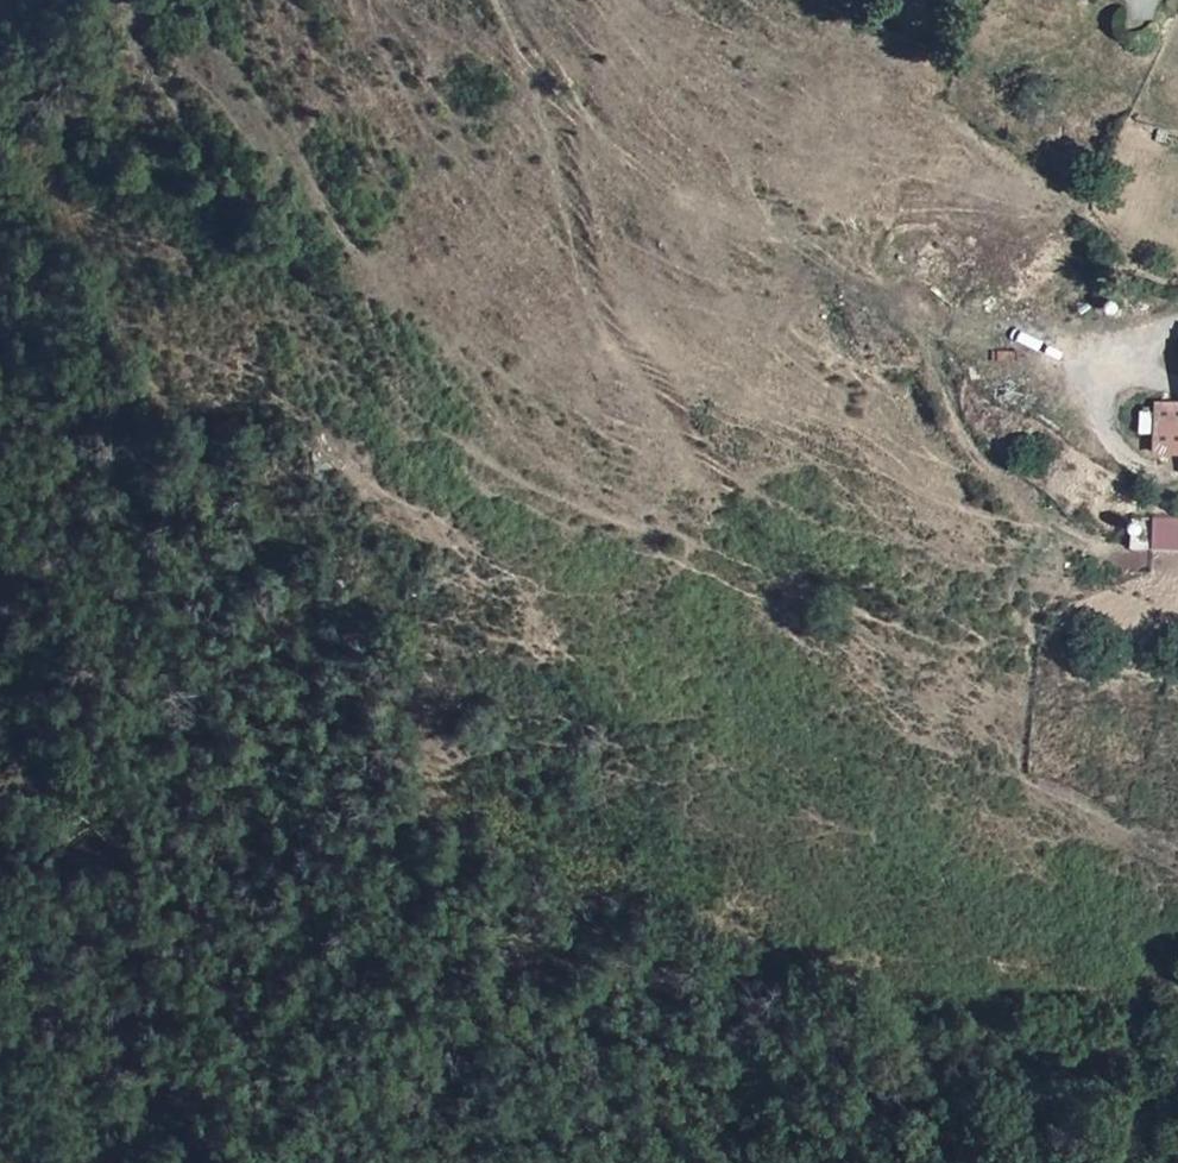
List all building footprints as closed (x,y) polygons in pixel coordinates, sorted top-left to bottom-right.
[(1164,402),(1163,438),(1164,438),(1164,454),(1177,454),(1177,402),(1164,402)] [(1159,520),(1158,566),(1177,566),(1177,521),(1159,520)]
